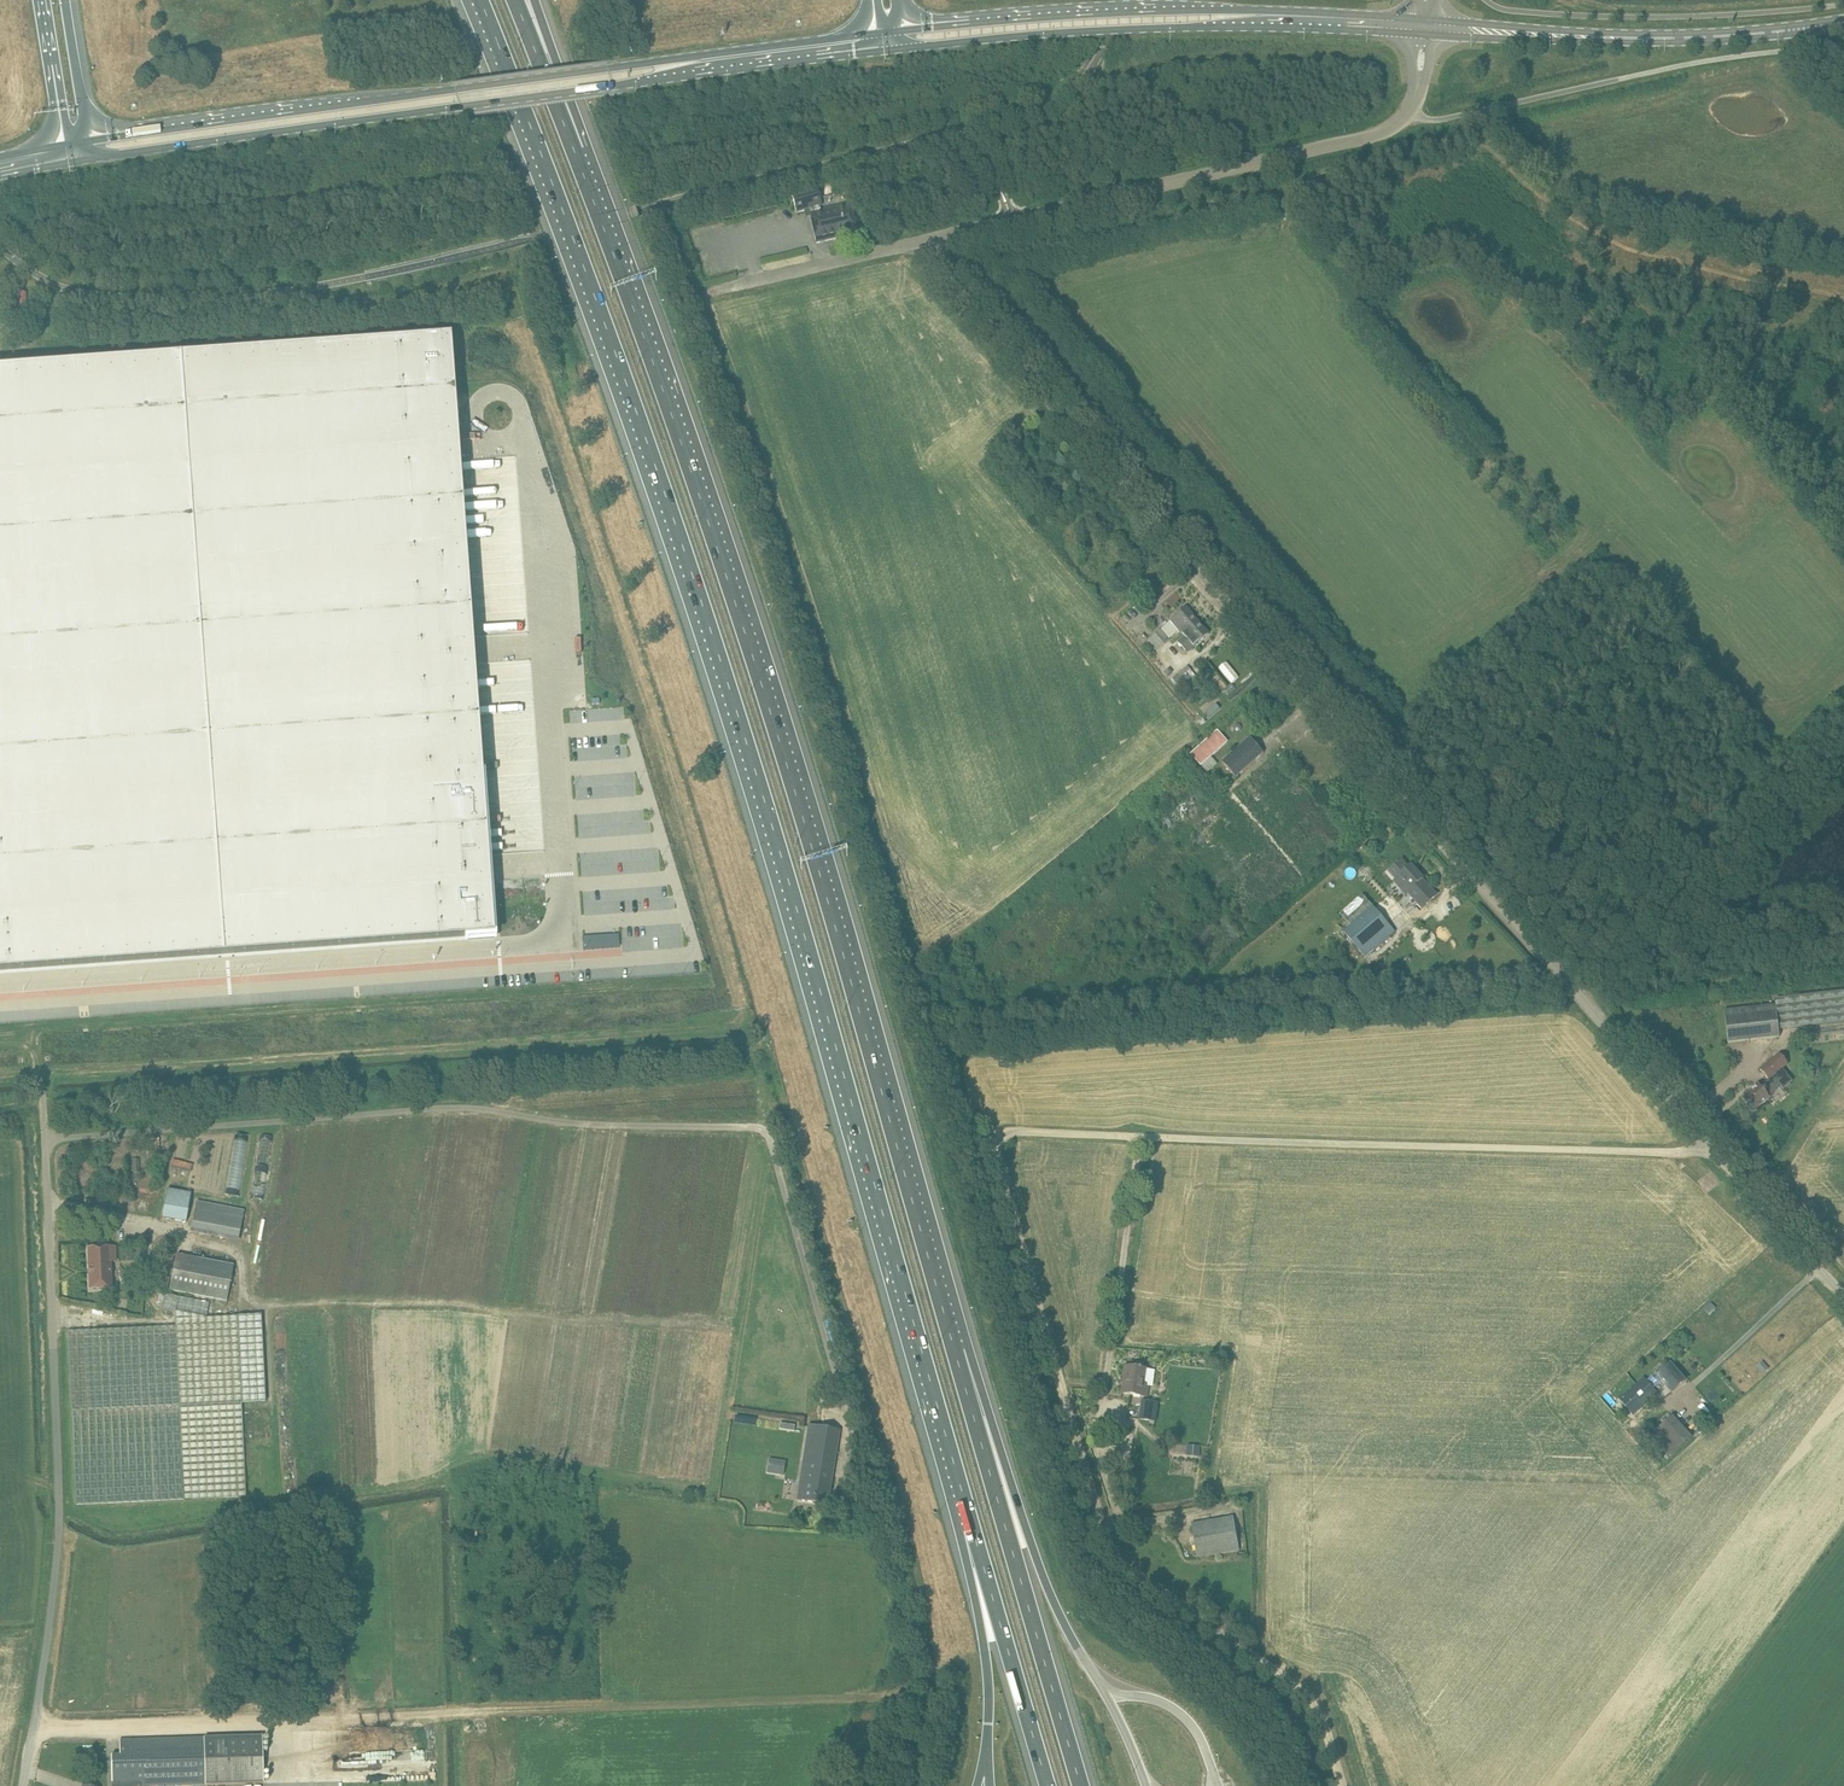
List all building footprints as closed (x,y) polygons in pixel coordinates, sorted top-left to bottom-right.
[(822,206),(817,188),(817,187),(792,193),(796,212),(804,210),(805,214),(809,213),(816,243),(857,233),(850,203),(821,210),(820,206),(822,206)] [(465,939),(494,937),(494,934),(494,925),(490,879),(451,338),(0,370),(0,973),(465,939)] [(1183,634),(1198,621),(1186,608),(1149,640),(1158,650),(1180,631),(1183,634)] [(1188,652),(1200,642),(1209,634),(1198,621),(1183,634),(1185,637),(1179,642),(1188,652)] [(1173,678),(1180,687),(1196,675),(1188,666),(1173,678)] [(1218,733),(1191,757),(1201,768),(1229,744),(1218,733)] [(1236,777),(1255,761),(1264,753),(1250,737),(1222,762),(1236,777)] [(634,784),(633,772),(612,775),(613,783),(606,784),(607,794),(618,793),(617,789),(628,787),(628,785),(634,784)] [(1158,823),(1165,832),(1201,801),(1193,793),(1158,823)] [(1411,865),(1400,875),(1412,888),(1409,891),(1418,901),(1432,889),(1423,879),(1424,879),(1411,865)] [(1373,906),(1351,925),(1340,935),(1362,959),(1366,956),(1367,957),(1396,931),(1373,906)] [(1779,1031),(1776,1004),(1725,1010),(1728,1043),(1780,1037),(1779,1031)] [(1760,1069),(1769,1080),(1788,1064),(1780,1053),(1760,1069)] [(1759,1085),(1742,1099),(1753,1112),(1770,1098),(1769,1097),(1774,1092),(1782,1086),(1783,1088),(1793,1080),(1783,1068),(1769,1080),(1760,1087),(1759,1085)] [(1687,1073),(1694,1082),(1699,1078),(1692,1069),(1687,1073)] [(240,1194),(247,1134),(234,1133),(228,1193),(240,1194)] [(254,1191),(265,1191),(266,1172),(255,1172),(254,1191)] [(191,1193),(168,1189),(163,1218),(186,1222),(191,1193)] [(195,1201),(191,1231),(241,1237),(244,1207),(195,1201)] [(116,1261),(115,1247),(89,1248),(90,1289),(112,1288),(111,1262),(116,1261)] [(235,1265),(177,1254),(170,1291),(227,1302),(235,1265)] [(210,1303),(166,1294),(169,1277),(156,1275),(153,1292),(159,1293),(156,1304),(164,1305),(163,1308),(175,1311),(176,1326),(68,1331),(76,1505),(247,1497),(242,1403),(267,1401),(262,1315),(238,1316),(207,1318),(210,1303)] [(1672,1392),(1685,1381),(1671,1364),(1658,1375),(1656,1373),(1647,1381),(1644,1377),(1619,1399),(1633,1415),(1658,1394),(1653,1388),(1662,1381),(1672,1392)] [(1142,1368),(1143,1367),(1140,1366),(1140,1368),(1129,1366),(1126,1383),(1124,1383),(1123,1393),(1147,1397),(1149,1384),(1154,1385),(1156,1370),(1146,1369),(1142,1368)] [(1155,1421),(1158,1402),(1143,1400),(1140,1419),(1155,1421)] [(1657,1439),(1669,1456),(1693,1438),(1675,1415),(1657,1429),(1662,1436),(1657,1439)] [(840,1430),(828,1429),(810,1427),(798,1500),(816,1502),(828,1504),(840,1430)] [(1189,1443),(1187,1453),(1199,1456),(1201,1445),(1189,1443)] [(794,1478),(796,1465),(786,1464),(784,1476),(794,1478)] [(1192,1523),(1198,1557),(1239,1550),(1233,1516),(1192,1523)] [(120,1740),(120,1755),(112,1755),(112,1785),(171,1785),(264,1782),(263,1736),(120,1740)] [(408,1766),(408,1768),(424,1768),(424,1752),(392,1752),(392,1766),(408,1766)]
